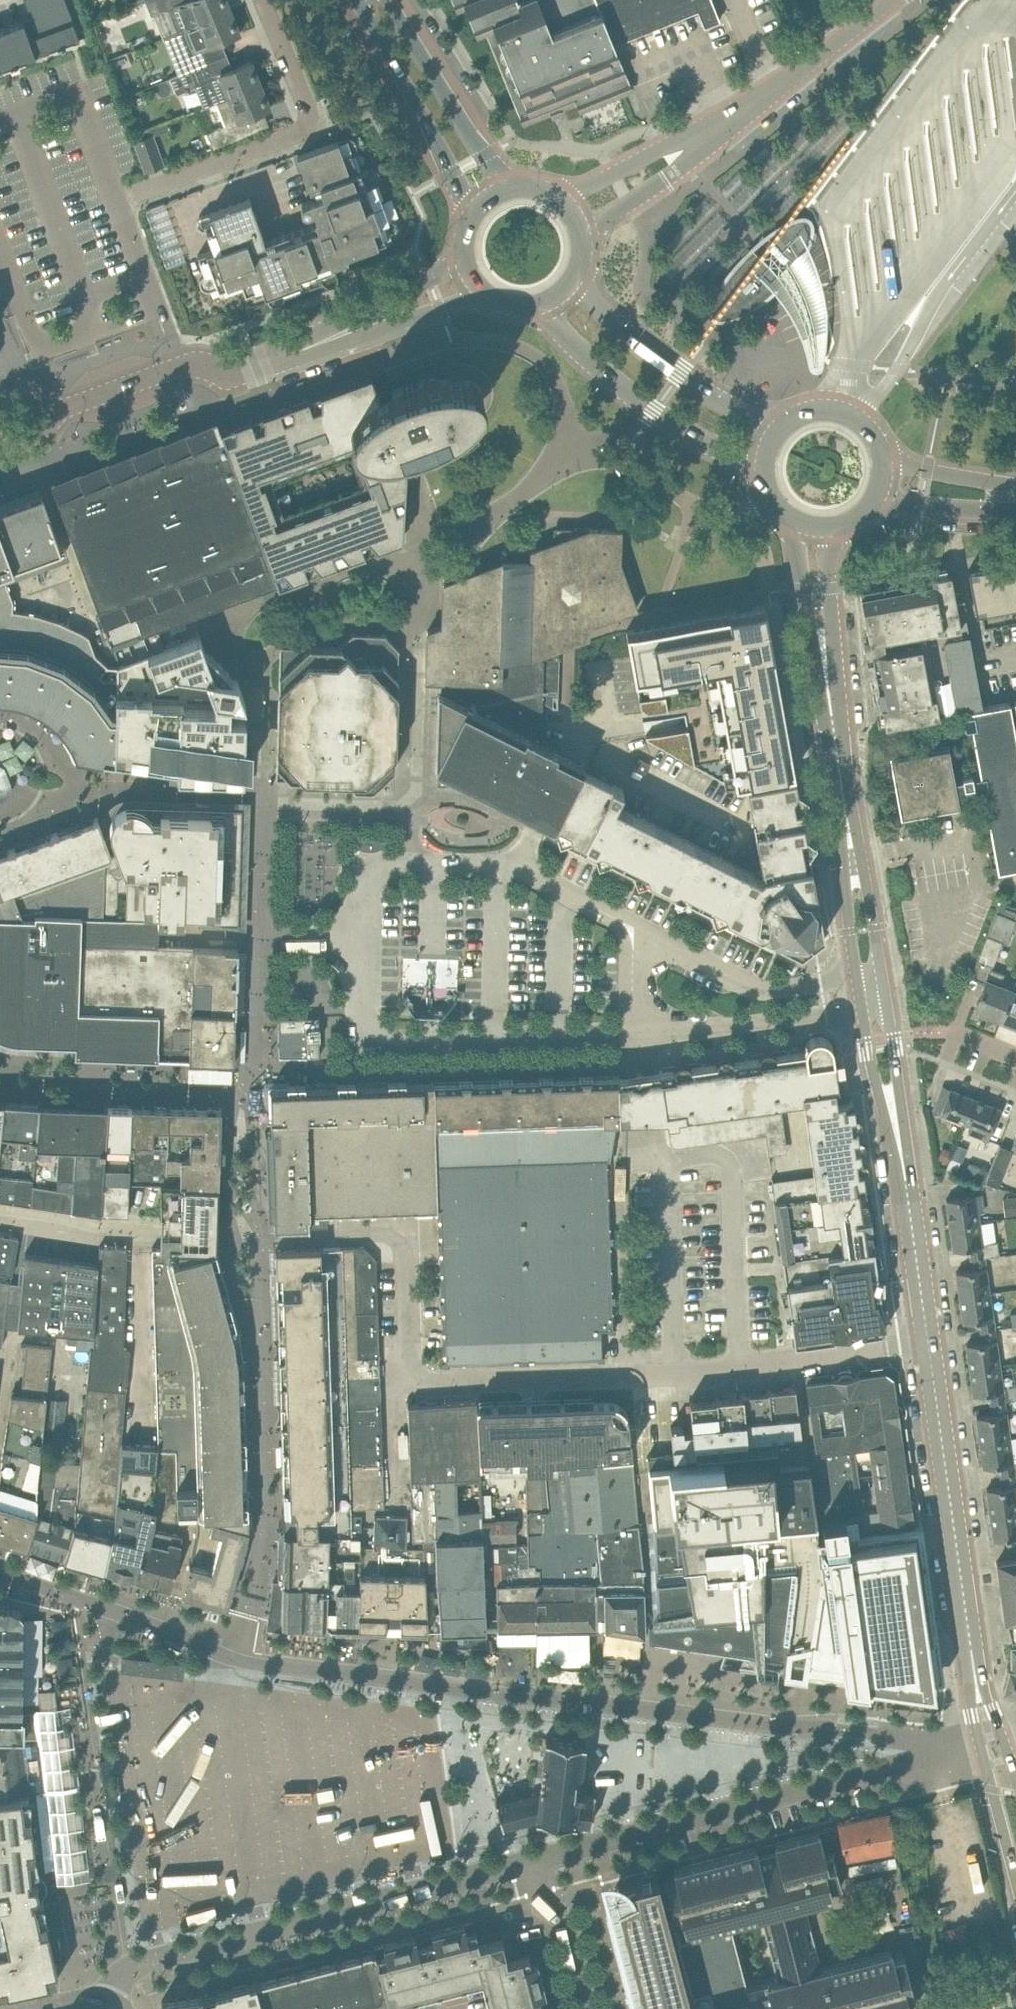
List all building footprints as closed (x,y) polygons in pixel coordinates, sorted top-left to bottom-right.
[(44,52),(57,47),(57,48),(58,48),(58,46),(80,38),(66,0),(25,0),(31,17),(0,28),(0,68),(9,64),(10,65),(11,65),(10,64),(18,61),(18,62),(20,62),(19,61),(36,54),(43,51),(44,52)] [(167,9),(177,5),(186,28),(231,9),(227,0),(163,0),(167,9)] [(457,11),(469,8),(478,35),(491,30),(520,123),(579,104),(580,109),(635,91),(619,40),(701,14),(705,26),(715,22),(708,0),(454,0),(457,11)] [(181,30),(190,51),(177,57),(184,72),(191,69),(217,58),(211,44),(240,32),(231,9),(186,28),(181,30)] [(222,72),(217,58),(191,69),(206,106),(216,102),(261,84),(251,60),(222,72)] [(271,107),(261,84),(216,102),(226,124),(207,132),(213,147),(247,133),(241,119),(271,107)] [(166,166),(154,135),(169,130),(166,121),(131,134),(145,173),(166,166)] [(213,248),(198,254),(205,274),(204,274),(203,275),(202,275),(202,276),(201,276),(201,277),(201,278),(200,278),(200,279),(200,280),(200,281),(200,282),(200,283),(200,284),(200,285),(200,286),(201,286),(201,287),(202,287),(202,288),(203,288),(203,289),(204,289),(205,290),(206,290),(207,290),(208,290),(209,290),(210,290),(211,290),(240,279),(245,291),(262,285),(268,300),(268,301),(269,302),(269,303),(270,303),(270,304),(271,304),(271,305),(272,305),(273,305),(273,306),(274,306),(275,306),(276,306),(277,306),(278,306),(278,305),(279,305),(280,305),(280,304),(281,304),(282,304),(282,303),(283,302),(283,301),(284,301),(284,300),(284,299),(284,298),(284,297),(284,296),(284,295),(322,281),(322,282),(323,283),(324,284),(325,285),(326,285),(327,286),(328,286),(329,286),(330,286),(331,286),(332,286),(333,285),(334,285),(335,284),(336,283),(336,282),(337,282),(337,281),(337,280),(338,280),(338,279),(338,278),(338,277),(338,276),(338,275),(337,274),(333,262),(347,257),(346,254),(386,239),(394,236),(395,236),(395,235),(396,235),(397,234),(397,233),(398,233),(398,232),(399,231),(399,230),(399,229),(399,228),(399,227),(399,226),(399,225),(398,225),(398,224),(397,223),(397,222),(396,222),(395,221),(394,221),(393,220),(392,220),(391,220),(390,220),(389,220),(388,220),(381,202),(374,183),(373,182),(366,184),(361,171),(360,170),(360,169),(358,170),(351,153),(351,151),(343,154),(338,140),(316,148),(297,155),(310,190),(320,186),(323,195),(305,201),(305,202),(304,202),(303,202),(303,203),(302,203),(302,204),(302,205),(301,205),(301,206),(301,207),(301,208),(301,209),(302,209),(302,210),(303,211),(303,212),(304,212),(305,212),(305,213),(306,213),(307,213),(308,213),(309,213),(315,211),(317,217),(315,218),(316,221),(264,240),(261,233),(263,233),(250,197),(201,215),(213,248)] [(148,209),(161,244),(177,238),(165,203),(148,209)] [(801,258),(803,255),(808,244),(810,237),(812,228),(813,226),(812,224),(812,222),(811,221),(811,220),(810,220),(809,218),(807,217),(806,217),(804,216),(801,216),(798,217),(793,219),(788,221),(784,223),(780,226),(773,230),(767,235),(796,265),(799,261),(801,258)] [(784,279),(752,248),(748,251),(744,255),(741,259),(737,262),(734,266),(731,271),(730,271),(730,272),(729,273),(728,273),(728,274),(727,275),(726,277),(724,280),(723,282),(721,285),(719,289),(717,292),(715,295),(714,299),(712,302),(711,305),(710,307),(710,308),(710,309),(710,310),(710,311),(710,312),(710,313),(711,313),(711,314),(711,315),(713,317),(714,318),(715,318),(716,319),(717,319),(718,319),(719,319),(720,319),(721,319),(722,319),(723,319),(724,319),(725,319),(729,317),(731,316),(733,316),(734,316),(734,315),(735,315),(742,312),(748,309),(752,306),(757,304),(763,299),(769,295),(774,291),(777,288),(780,284),(784,279)] [(221,429),(220,429),(278,585),(403,539),(405,506),(403,505),(404,494),(405,494),(532,448),(497,352),(469,348),(437,351),(221,428),(221,429)] [(220,429),(81,480),(56,488),(101,609),(99,610),(112,646),(127,640),(124,634),(260,584),(262,591),(278,585),(220,429)] [(2,794),(5,792),(7,790),(8,787),(8,786),(93,755),(114,758),(116,695),(117,665),(103,660),(42,494),(0,509),(0,794),(2,794)] [(438,782),(464,783),(541,822),(554,828),(584,769),(586,764),(574,758),(541,741),(542,706),(558,707),(560,635),(637,607),(620,561),(621,529),(560,527),(560,550),(502,548),(501,571),(444,569),(442,624),(427,630),(426,678),(441,678),(438,782)] [(968,569),(976,612),(1015,605),(1015,561),(968,569)] [(982,705),(957,570),(860,588),(885,724),(982,705)] [(631,654),(646,737),(735,788),(747,788),(792,779),(768,647),(773,646),(765,602),(626,627),(631,654)] [(352,632),(338,646),(280,644),(276,777),(380,780),(395,766),(399,648),(385,633),(352,632)] [(200,635),(136,658),(117,665),(116,695),(114,758),(177,767),(177,774),(243,776),(246,703),(237,679),(234,678),(228,671),(224,667),(222,664),(216,658),(213,655),(208,652),(205,649),(200,635)] [(1011,706),(1011,701),(969,709),(969,712),(965,713),(962,715),(964,726),(968,727),(972,726),(980,767),(974,768),(976,779),(954,783),(948,746),(891,756),(901,813),(958,803),(956,794),(983,789),(998,870),(1015,867),(1015,705),(1011,706)] [(645,774),(650,763),(640,758),(634,768),(645,774)] [(619,801),(623,788),(584,769),(554,828),(556,829),(560,839),(599,859),(609,856),(640,871),(637,878),(677,898),(687,895),(711,907),(715,917),(752,935),(758,930),(801,951),(824,934),(796,779),(792,779),(747,788),(762,871),(758,875),(619,801)] [(487,819),(487,817),(479,812),(470,809),(462,807),(453,806),(454,804),(447,804),(439,806),(439,808),(433,809),(430,811),(428,814),(429,818),(432,821),(440,826),(449,829),(457,831),(465,832),(465,828),(459,827),(453,824),(450,824),(447,821),(445,818),(445,815),(446,813),(450,809),(456,808),(465,809),(475,812),(481,815),(487,819)] [(109,825),(110,830),(111,834),(123,866),(123,867),(123,868),(123,869),(123,870),(122,871),(122,872),(121,872),(120,872),(119,872),(119,873),(118,873),(118,872),(117,889),(116,916),(198,919),(198,923),(226,924),(226,923),(237,923),(241,809),(163,807),(163,813),(161,813),(160,818),(150,818),(149,816),(148,816),(141,809),(131,805),(121,808),(114,815),(111,825),(109,825)] [(110,830),(104,832),(98,816),(93,818),(93,819),(59,832),(58,831),(50,834),(51,835),(16,848),(16,847),(7,850),(8,851),(0,854),(0,915),(43,916),(43,914),(116,916),(117,889),(118,872),(118,873),(119,873),(119,872),(120,872),(121,872),(122,872),(122,871),(123,870),(123,869),(123,868),(123,867),(123,866),(111,834),(110,830)] [(382,840),(381,839),(379,837),(377,837),(374,836),(371,835),(367,835),(364,836),(362,836),(360,837),(359,838),(358,839),(357,839),(356,841),(357,841),(358,841),(359,846),(375,848),(375,849),(377,849),(379,848),(381,847),(383,845),(383,844),(383,843),(383,842),(383,841),(382,840)] [(335,904),(334,854),(296,854),(297,905),(335,904)] [(978,958),(993,965),(1002,942),(1006,943),(1015,920),(1014,919),(1015,913),(1000,906),(978,958)] [(0,915),(0,1037),(2,1038),(7,1040),(10,1041),(15,1042),(75,1044),(75,1054),(234,1060),(238,948),(115,944),(116,916),(43,914),(43,916),(0,915)] [(1002,973),(990,968),(974,1007),(1001,1018),(1012,989),(998,984),(1002,973)] [(1012,989),(1001,1018),(1015,1024),(1015,991),(1012,989)] [(318,1015),(278,1017),(280,1057),(320,1055),(318,1015)] [(639,1072),(620,1075),(620,1077),(618,1077),(620,1115),(625,1114),(625,1117),(646,1116),(665,1115),(666,1115),(670,1142),(675,1146),(705,1142),(765,1133),(768,1153),(786,1151),(781,1111),(696,1122),(694,1109),(749,1103),(804,1096),(815,1174),(772,1180),(774,1200),(855,1189),(865,1187),(853,1099),(837,1101),(834,1084),(838,1084),(832,1044),(803,1049),(785,1051),(743,1057),(722,1060),(701,1063),(659,1069),(658,1069),(639,1072)] [(189,1065),(189,1080),(233,1081),(233,1066),(189,1065)] [(520,1078),(434,1081),(438,1210),(444,1363),(604,1357),(603,1329),(615,1329),(612,1255),(610,1210),(598,1211),(597,1180),(609,1179),(608,1148),(607,1117),(625,1117),(625,1114),(620,1115),(618,1077),(620,1077),(620,1075),(617,1075),(520,1078)] [(308,1227),(310,1227),(310,1226),(327,1225),(327,1214),(417,1211),(417,1213),(432,1212),(432,1210),(438,1210),(434,1081),(296,1086),(288,1080),(266,1081),(264,1083),(265,1105),(271,1111),(271,1130),(265,1130),(268,1217),(275,1228),(278,1228),(278,1227),(308,1226),(308,1227)] [(972,1097),(943,1085),(933,1109),(962,1121),(972,1097)] [(988,1139),(1000,1108),(972,1097),(962,1121),(971,1124),(968,1131),(988,1139)] [(4,1103),(3,1103),(0,1134),(0,1196),(30,1201),(39,1107),(4,1103)] [(108,1104),(104,1104),(104,1109),(39,1107),(30,1201),(101,1212),(108,1104)] [(129,1182),(131,1110),(131,1105),(108,1104),(101,1212),(128,1213),(129,1182)] [(160,1183),(160,1181),(218,1182),(218,1162),(203,1161),(204,1150),(220,1151),(221,1107),(131,1105),(131,1110),(129,1182),(160,1183)] [(942,1145),(939,1155),(947,1158),(950,1148),(942,1145)] [(968,1162),(964,1174),(984,1181),(988,1169),(968,1162)] [(989,1171),(986,1180),(998,1185),(1002,1176),(989,1171)] [(199,1248),(216,1248),(217,1234),(217,1223),(219,1182),(218,1182),(160,1181),(160,1183),(161,1221),(161,1233),(161,1245),(200,1246),(199,1248)] [(865,1187),(855,1189),(774,1200),(783,1259),(874,1246),(871,1227),(872,1227),(869,1206),(868,1206),(865,1187)] [(984,1210),(982,1193),(966,1195),(946,1198),(950,1224),(955,1223),(979,1219),(978,1211),(984,1210)] [(950,1224),(953,1249),(959,1248),(969,1247),(971,1258),(984,1256),(1005,1253),(1004,1250),(998,1251),(997,1241),(983,1243),(979,1219),(955,1223),(950,1224)] [(12,1274),(18,1237),(0,1233),(0,1272),(12,1274)] [(99,1245),(98,1264),(94,1334),(93,1347),(90,1347),(89,1349),(80,1463),(75,1518),(63,1557),(103,1569),(112,1533),(115,1505),(121,1442),(126,1388),(130,1348),(124,1347),(127,1246),(99,1245)] [(158,1450),(155,1494),(158,1494),(156,1517),(166,1518),(180,1519),(194,1519),(194,1512),(249,1526),(248,1513),(247,1491),(247,1469),(246,1447),(246,1436),(245,1413),(244,1397),(244,1381),(244,1370),(243,1359),(241,1346),(239,1333),(236,1323),(234,1312),(231,1302),(228,1291),(225,1280),(222,1270),(219,1259),(216,1248),(199,1248),(200,1246),(161,1245),(161,1247),(152,1247),(152,1268),(155,1345),(157,1406),(158,1445),(158,1450)] [(360,1246),(276,1249),(279,1352),(282,1433),(284,1503),(283,1530),(352,1533),(351,1507),(384,1506),(375,1260),(360,1246)] [(783,1259),(782,1259),(794,1342),(885,1330),(874,1246),(783,1259)] [(10,1281),(8,1300),(20,1302),(17,1327),(53,1330),(68,1331),(77,1332),(94,1334),(98,1264),(25,1253),(22,1283),(10,1281)] [(956,1271),(960,1296),(965,1295),(990,1292),(984,1256),(971,1258),(972,1268),(956,1271)] [(2,1345),(4,1325),(8,1300),(10,1281),(0,1279),(0,1344),(2,1345)] [(960,1296),(963,1321),(969,1321),(979,1319),(981,1330),(995,1328),(990,1292),(965,1295),(960,1296)] [(8,1300),(4,1325),(14,1326),(17,1327),(20,1302),(8,1300)] [(995,1328),(981,1330),(983,1341),(966,1343),(970,1369),(975,1368),(1000,1364),(996,1340),(1014,1338),(1012,1326),(995,1328)] [(68,1331),(67,1342),(76,1343),(75,1348),(89,1349),(90,1347),(93,1347),(94,1334),(77,1332),(68,1331)] [(43,1426),(46,1397),(52,1346),(26,1344),(24,1361),(30,1362),(27,1394),(11,1392),(0,1462),(0,1538),(28,1546),(37,1515),(38,1484),(38,1466),(43,1426)] [(970,1369),(974,1393),(979,1393),(990,1391),(991,1402),(1005,1401),(1005,1400),(1000,1364),(975,1368),(970,1369)] [(859,1375),(859,1373),(831,1377),(831,1378),(806,1382),(824,1512),(839,1510),(840,1515),(856,1514),(858,1527),(912,1522),(911,1517),(913,1517),(909,1489),(908,1489),(899,1423),(900,1422),(896,1394),(895,1394),(892,1377),(885,1371),(859,1375)] [(670,1426),(673,1453),(694,1451),(721,1448),(746,1446),(773,1444),(777,1443),(802,1441),(795,1386),(769,1389),(769,1388),(767,1388),(768,1390),(741,1392),(741,1394),(717,1396),(717,1395),(715,1395),(715,1397),(689,1399),(692,1429),(683,1430),(683,1424),(670,1426)] [(43,1426),(63,1427),(66,1399),(46,1397),(43,1426)] [(440,1610),(441,1630),(445,1630),(453,1629),(456,1629),(482,1628),(486,1628),(484,1579),(483,1538),(481,1510),(451,1512),(450,1480),(479,1478),(479,1475),(476,1405),(476,1404),(476,1399),(408,1404),(410,1469),(400,1469),(401,1505),(411,1505),(412,1539),(436,1538),(440,1610)] [(608,1399),(476,1404),(476,1405),(477,1416),(478,1428),(480,1465),(480,1471),(491,1470),(561,1466),(560,1457),(560,1456),(631,1450),(630,1432),(629,1418),(628,1415),(627,1411),(625,1408),(623,1406),(621,1403),(618,1402),(614,1400),(611,1399),(608,1399)] [(977,1415),(980,1441),(986,1440),(1010,1437),(1007,1413),(1005,1401),(991,1402),(992,1413),(977,1415)] [(980,1441),(984,1466),(989,1465),(1000,1464),(1001,1474),(1015,1473),(1013,1461),(1015,1460),(1015,1436),(1010,1437),(986,1440),(980,1441)] [(121,1442),(115,1505),(112,1533),(103,1569),(135,1578),(141,1539),(150,1541),(153,1527),(154,1517),(155,1494),(158,1450),(158,1445),(121,1442)] [(658,1636),(727,1646),(738,1658),(735,1659),(734,1660),(734,1661),(733,1662),(734,1663),(735,1664),(736,1665),(806,1675),(806,1673),(821,1569),(818,1540),(815,1509),(809,1464),(779,1467),(777,1443),(773,1444),(721,1448),(673,1453),(647,1455),(653,1526),(658,1636)] [(561,1466),(526,1469),(526,1490),(528,1533),(528,1544),(528,1566),(541,1566),(540,1580),(537,1581),(538,1626),(596,1626),(594,1580),(599,1578),(596,1526),(638,1523),(632,1450),(560,1457),(561,1466)] [(56,1467),(39,1466),(38,1484),(37,1515),(28,1546),(63,1557),(75,1518),(80,1463),(56,1462),(56,1467)] [(1001,1474),(1003,1486),(987,1488),(990,1513),(996,1512),(1015,1509),(1015,1481),(1015,1473),(1001,1474)] [(516,1517),(493,1518),(492,1489),(480,1490),(481,1510),(483,1538),(493,1538),(516,1538),(516,1517)] [(994,1538),(999,1538),(1015,1535),(1015,1509),(996,1512),(990,1513),(994,1538)] [(840,1515),(839,1510),(824,1512),(825,1517),(822,1517),(825,1539),(818,1540),(821,1569),(806,1671),(843,1676),(844,1680),(868,1684),(867,1679),(943,1677),(922,1522),(914,1523),(914,1522),(912,1522),(858,1527),(856,1514),(840,1515)] [(249,1526),(194,1512),(194,1519),(195,1538),(190,1557),(181,1591),(226,1603),(249,1526)] [(360,1601),(358,1627),(427,1629),(426,1609),(424,1547),(406,1546),(407,1515),(374,1514),(373,1545),(360,1545),(360,1576),(360,1601)] [(596,1626),(596,1642),(642,1649),(645,1633),(643,1563),(638,1523),(596,1526),(599,1578),(594,1580),(596,1626)] [(150,1541),(141,1539),(135,1578),(170,1588),(175,1568),(183,1534),(153,1527),(150,1541)] [(352,1533),(283,1530),(281,1621),(335,1622),(335,1627),(358,1627),(359,1620),(360,1601),(360,1576),(360,1545),(361,1533),(352,1533)] [(518,1626),(518,1627),(520,1627),(520,1626),(531,1626),(531,1627),(536,1626),(538,1626),(537,1581),(540,1580),(541,1566),(528,1566),(528,1544),(499,1544),(499,1561),(495,1561),(495,1582),(496,1582),(497,1627),(502,1627),(502,1626),(512,1626),(512,1627),(514,1627),(514,1626),(518,1626)] [(997,1561),(1005,1620),(1015,1620),(1015,1558),(997,1561)] [(22,1717),(22,1710),(23,1613),(17,1606),(0,1602),(0,1716),(22,1717)] [(1005,1620),(1011,1644),(1015,1644),(1015,1620),(1005,1620)] [(1011,1644),(1011,1668),(1009,1667),(1008,1671),(1003,1690),(1015,1693),(1015,1644),(1011,1644)] [(152,1664),(151,1665),(151,1666),(151,1667),(151,1668),(152,1669),(153,1670),(154,1672),(156,1672),(162,1673),(164,1660),(161,1660),(159,1660),(157,1661),(156,1661),(154,1662),(152,1663),(152,1664)] [(167,1660),(165,1660),(164,1660),(162,1673),(172,1674),(174,1674),(176,1673),(176,1672),(177,1671),(178,1670),(178,1668),(177,1667),(176,1665),(175,1664),(173,1663),(170,1661),(167,1660)] [(38,1730),(37,1730),(38,1713),(24,1712),(24,1710),(22,1710),(22,1717),(0,1716),(0,1743),(36,1740),(36,1737),(38,1737),(38,1730)] [(502,1824),(536,1815),(592,1822),(595,1792),(584,1791),(586,1777),(580,1776),(584,1740),(546,1735),(543,1761),(536,1761),(532,1791),(496,1801),(502,1824)] [(44,1790),(38,1739),(36,1740),(0,1743),(0,1796),(44,1790)] [(59,1978),(50,1937),(42,1897),(34,1899),(33,1893),(34,1893),(35,1893),(35,1892),(36,1892),(37,1891),(38,1890),(38,1889),(38,1888),(39,1888),(39,1887),(39,1886),(38,1886),(38,1885),(38,1884),(38,1883),(37,1883),(37,1882),(36,1882),(35,1881),(34,1881),(33,1880),(32,1880),(31,1880),(30,1875),(38,1873),(37,1871),(54,1869),(44,1790),(0,1796),(0,1990),(59,1978)] [(895,1846),(892,1831),(888,1815),(888,1811),(863,1816),(870,1851),(895,1846)] [(870,1851),(863,1816),(839,1821),(845,1856),(870,1851)] [(674,1868),(675,1871),(659,1880),(657,1872),(633,1879),(635,1885),(609,1898),(637,2008),(910,2008),(906,1992),(913,1990),(903,1953),(892,1956),(890,1949),(821,1968),(804,1904),(832,1897),(830,1890),(841,1887),(831,1849),(824,1851),(819,1830),(775,1841),(777,1849),(758,1853),(756,1846),(674,1868)] [(375,1949),(391,2008),(416,2008),(442,2002),(438,1985),(493,1970),(503,2008),(543,2008),(539,1994),(546,1992),(538,1959),(530,1961),(528,1952),(507,1958),(501,1935),(489,1938),(488,1935),(478,1937),(473,1920),(432,1931),(434,1938),(418,1942),(416,1935),(374,1946),(375,1949)] [(375,1949),(371,1950),(371,1949),(261,1978),(268,2008),(391,2008),(375,1949)] [(261,1978),(216,1990),(216,1993),(203,1996),(203,1993),(162,1999),(163,2008),(268,2008),(261,1978)]
